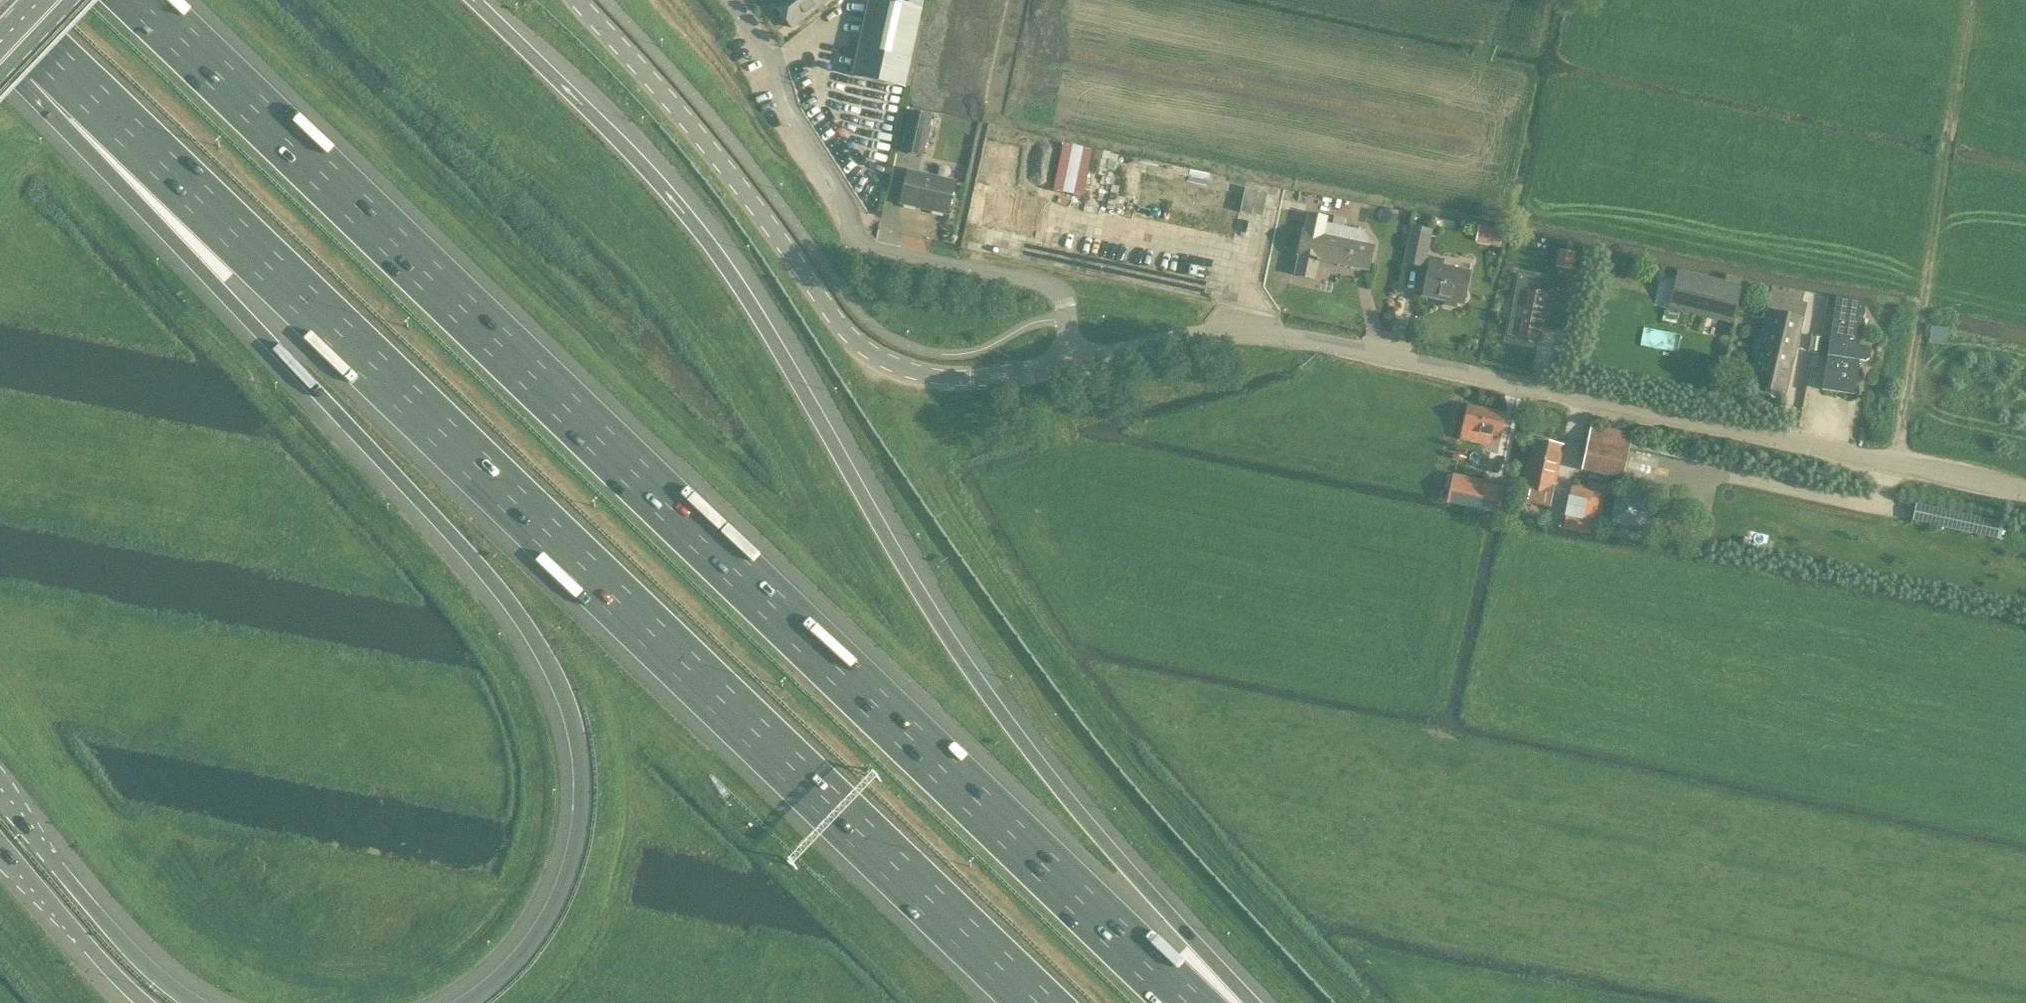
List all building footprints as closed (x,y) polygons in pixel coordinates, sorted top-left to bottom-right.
[(828,0),(776,0),(772,3),(792,28),(828,0)] [(925,0),(909,0),(908,6),(879,0),(869,0),(853,76),(905,88),(925,0)] [(931,117),(910,112),(901,151),(923,156),(931,117)] [(992,189),(985,223),(1032,233),(1040,199),(1003,191),(1005,184),(1008,184),(1015,150),(986,144),(979,178),(997,182),(995,190),(992,189)] [(1069,166),(1073,146),(1063,144),(1053,191),(1063,193),(1069,166)] [(1082,148),(1073,146),(1069,166),(1078,167),(1082,148)] [(1079,172),(1087,173),(1092,150),(1084,148),(1079,172)] [(1072,195),(1078,167),(1069,166),(1063,193),(1072,195)] [(901,203),(947,214),(955,182),(909,172),(901,203)] [(1074,195),(1082,197),(1087,174),(1079,172),(1074,195)] [(1143,175),(1135,214),(1229,235),(1237,196),(1143,175)] [(1251,215),(1256,191),(1245,188),(1240,212),(1251,215)] [(1256,191),(1251,215),(1263,217),(1268,193),(1256,191)] [(1309,213),(1305,232),(1303,232),(1298,255),(1300,255),(1296,275),(1314,279),(1317,263),(1319,263),(1320,260),(1368,270),(1373,247),(1368,245),(1369,238),(1365,231),(1326,223),(1327,216),(1309,213)] [(1468,293),(1467,292),(1471,272),(1443,267),(1444,261),(1427,257),(1433,231),(1413,226),(1406,263),(1425,267),(1426,265),(1431,266),(1425,296),(1446,301),(1447,306),(1456,308),(1459,303),(1464,305),(1465,301),(1467,301),(1468,299),(1469,296),(1468,293)] [(1493,245),(1500,246),(1503,230),(1496,229),(1493,245)] [(1557,266),(1569,268),(1572,252),(1561,250),(1557,266)] [(1732,323),(1741,286),(1740,286),(1742,279),(1727,275),(1725,282),(1678,271),(1669,308),(1732,323)] [(1566,281),(1565,285),(1538,279),(1536,292),(1523,290),(1517,322),(1512,321),(1509,335),(1514,335),(1514,336),(1518,337),(1517,340),(1527,342),(1528,339),(1541,342),(1544,322),(1557,325),(1557,326),(1558,326),(1561,310),(1577,313),(1583,285),(1566,281)] [(1866,302),(1837,298),(1822,390),(1855,395),(1860,361),(1866,362),(1869,359),(1871,351),(1868,347),(1859,346),(1866,302)] [(1767,309),(1761,339),(1762,339),(1751,386),(1781,393),(1799,317),(1767,309)] [(1945,327),(1929,325),(1927,341),(1943,343),(1945,327)] [(1643,346),(1680,349),(1682,332),(1645,328),(1643,346)] [(1813,355),(1811,367),(1819,368),(1820,356),(1813,355)] [(1505,414),(1468,406),(1461,440),(1484,445),(1486,435),(1500,438),(1505,414)] [(1631,435),(1592,426),(1582,470),(1621,479),(1631,435)] [(1563,445),(1534,439),(1520,500),(1550,506),(1563,445)] [(1453,478),(1448,503),(1498,514),(1503,489),(1453,478)] [(1598,535),(1608,491),(1573,484),(1571,497),(1570,497),(1566,516),(1567,516),(1565,529),(1598,535)] [(1617,494),(1610,526),(1638,532),(1645,500),(1617,494)] [(1916,505),(1913,520),(2000,540),(2004,524),(1916,505)] [(1565,527),(1567,516),(1566,516),(1560,515),(1558,526),(1565,527)] [(1668,539),(1670,531),(1658,529),(1656,536),(1668,539)] [(1740,537),(1738,545),(1745,547),(1748,540),(1740,537)]
